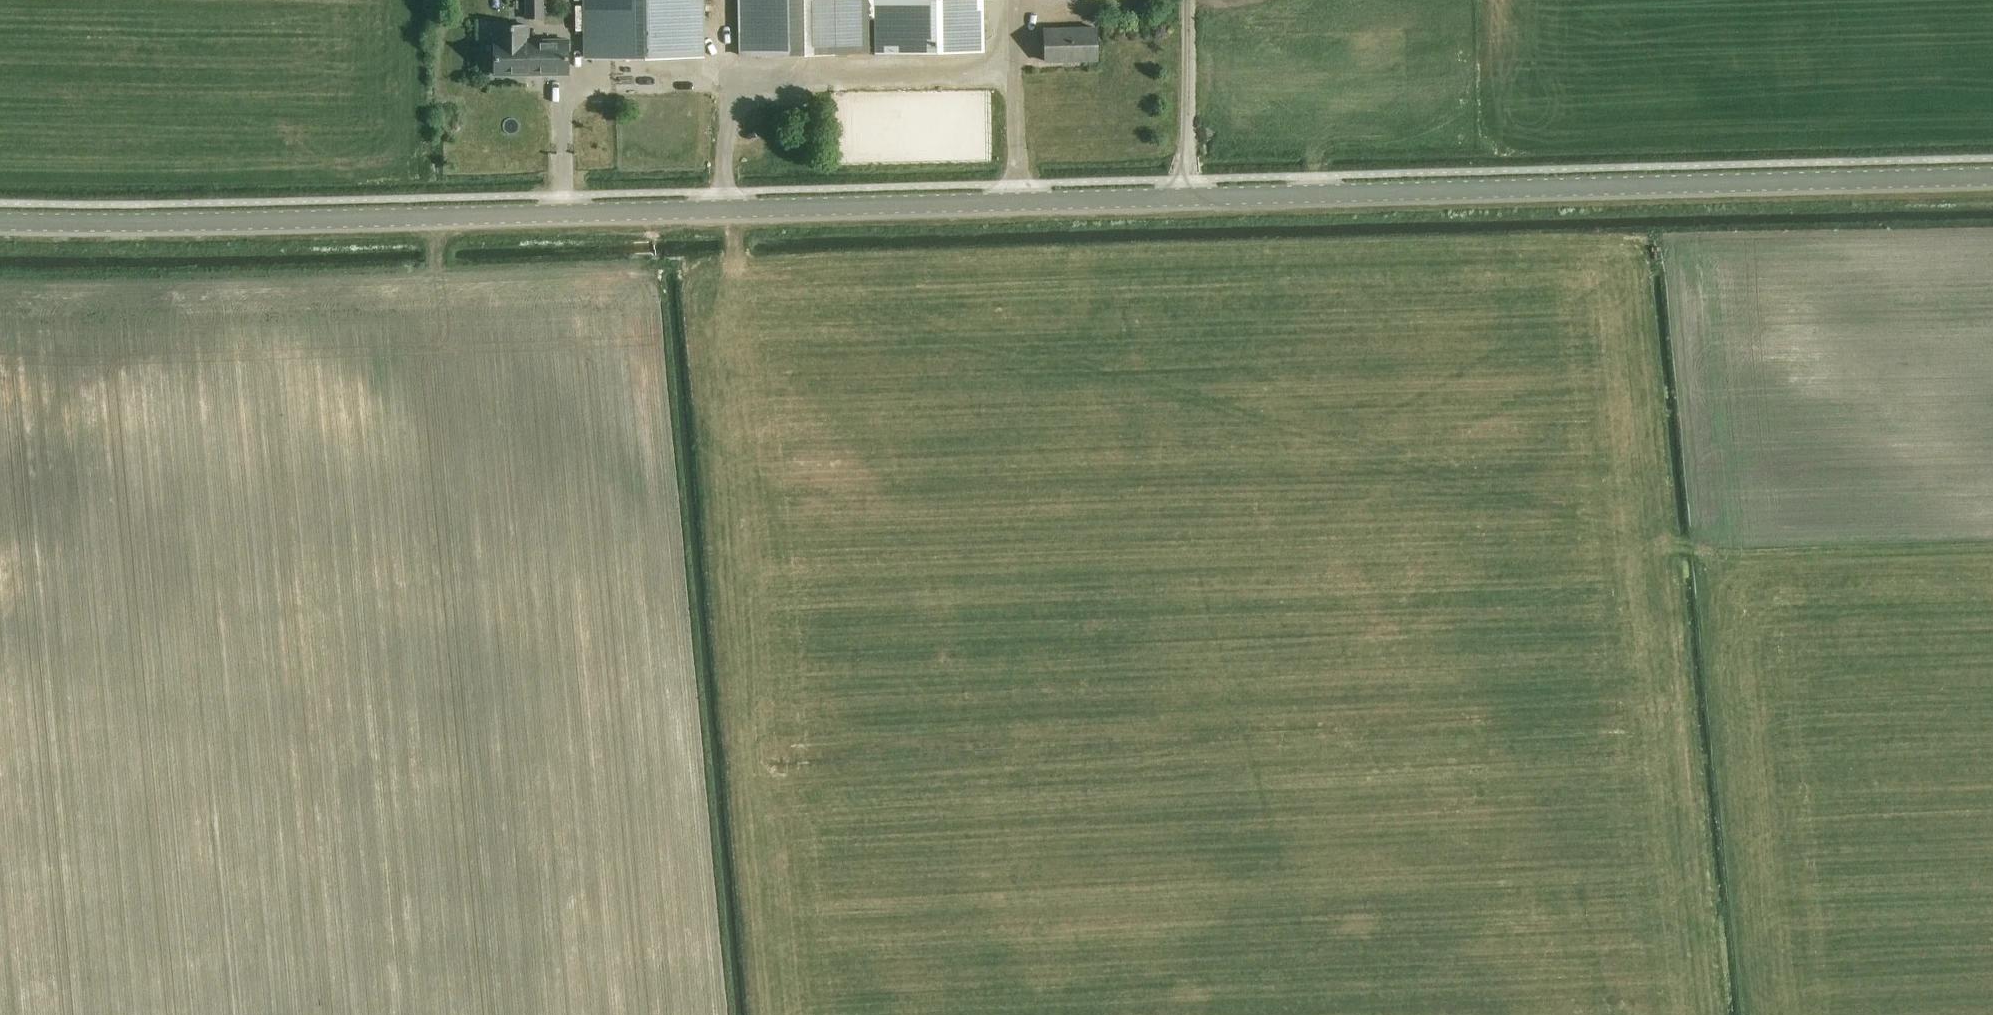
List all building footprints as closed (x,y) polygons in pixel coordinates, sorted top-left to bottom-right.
[(587,58),(701,56),(700,0),(586,0),(587,58)] [(741,56),(925,52),(983,51),(982,0),(740,0),(741,56)] [(495,42),(494,42),(494,75),(527,74),(527,70),(568,70),(568,40),(527,41),(526,25),(505,26),(505,41),(495,42)] [(1044,27),(1045,60),(1097,58),(1097,26),(1044,27)]
